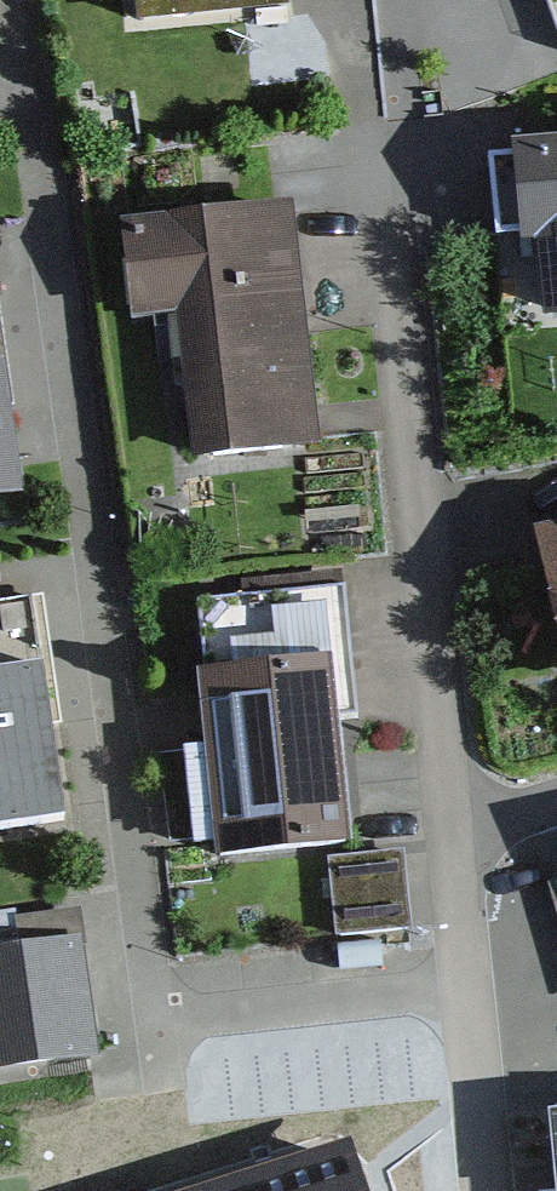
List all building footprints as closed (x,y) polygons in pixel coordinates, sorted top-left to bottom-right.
[(129,32),(287,23),(286,0),(127,0),(129,32)] [(511,148),(519,251),(538,250),(544,321),(556,320),(556,144),(511,148)] [(307,443),(283,212),(114,229),(127,355),(181,350),(191,455),(307,443)] [(36,515),(0,272),(0,520),(36,515)] [(538,547),(556,653),(556,544),(538,547)] [(343,582),(192,597),(217,853),(351,840),(339,715),(356,713),(343,582)] [(0,617),(0,844),(65,836),(36,613),(0,617)] [(404,847),(328,855),(337,934),(412,926),(404,847)] [(0,963),(0,1078),(90,1065),(73,952),(0,963)] [(546,1126),(555,1190),(556,1190),(556,1125),(546,1126)] [(347,1143),(197,1190),(362,1190),(347,1143)]
